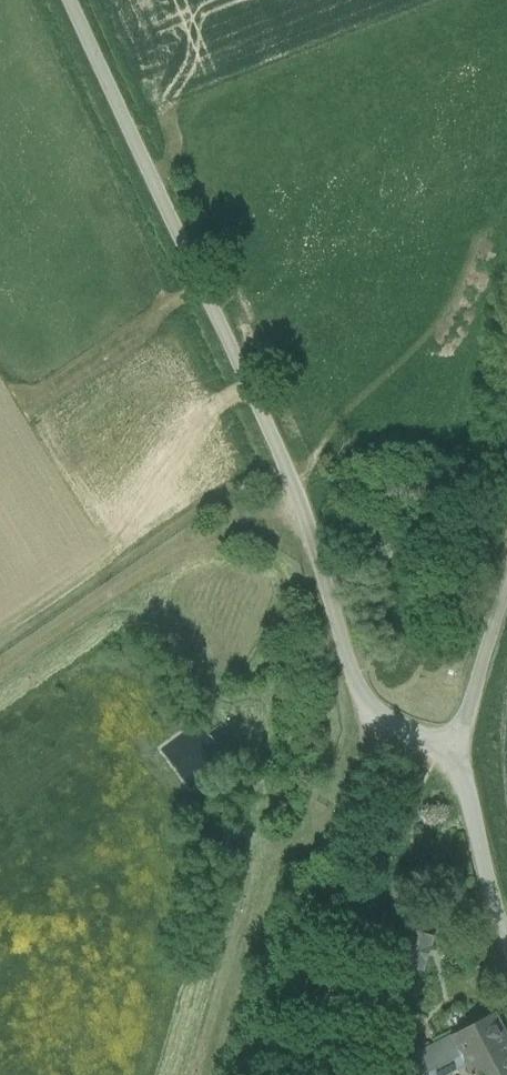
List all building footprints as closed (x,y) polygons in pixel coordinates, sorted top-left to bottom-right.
[(426,969),(431,931),(406,928),(402,966),(426,969)] [(494,1014),(453,1034),(458,1045),(468,1065),(472,1074),(506,1074),(506,1050),(504,1044),(506,1043),(506,1041),(494,1014)] [(419,1064),(425,1074),(448,1074),(468,1065),(458,1045),(419,1064)] [(400,1067),(405,1074),(425,1074),(419,1064),(417,1059),(400,1067)]
